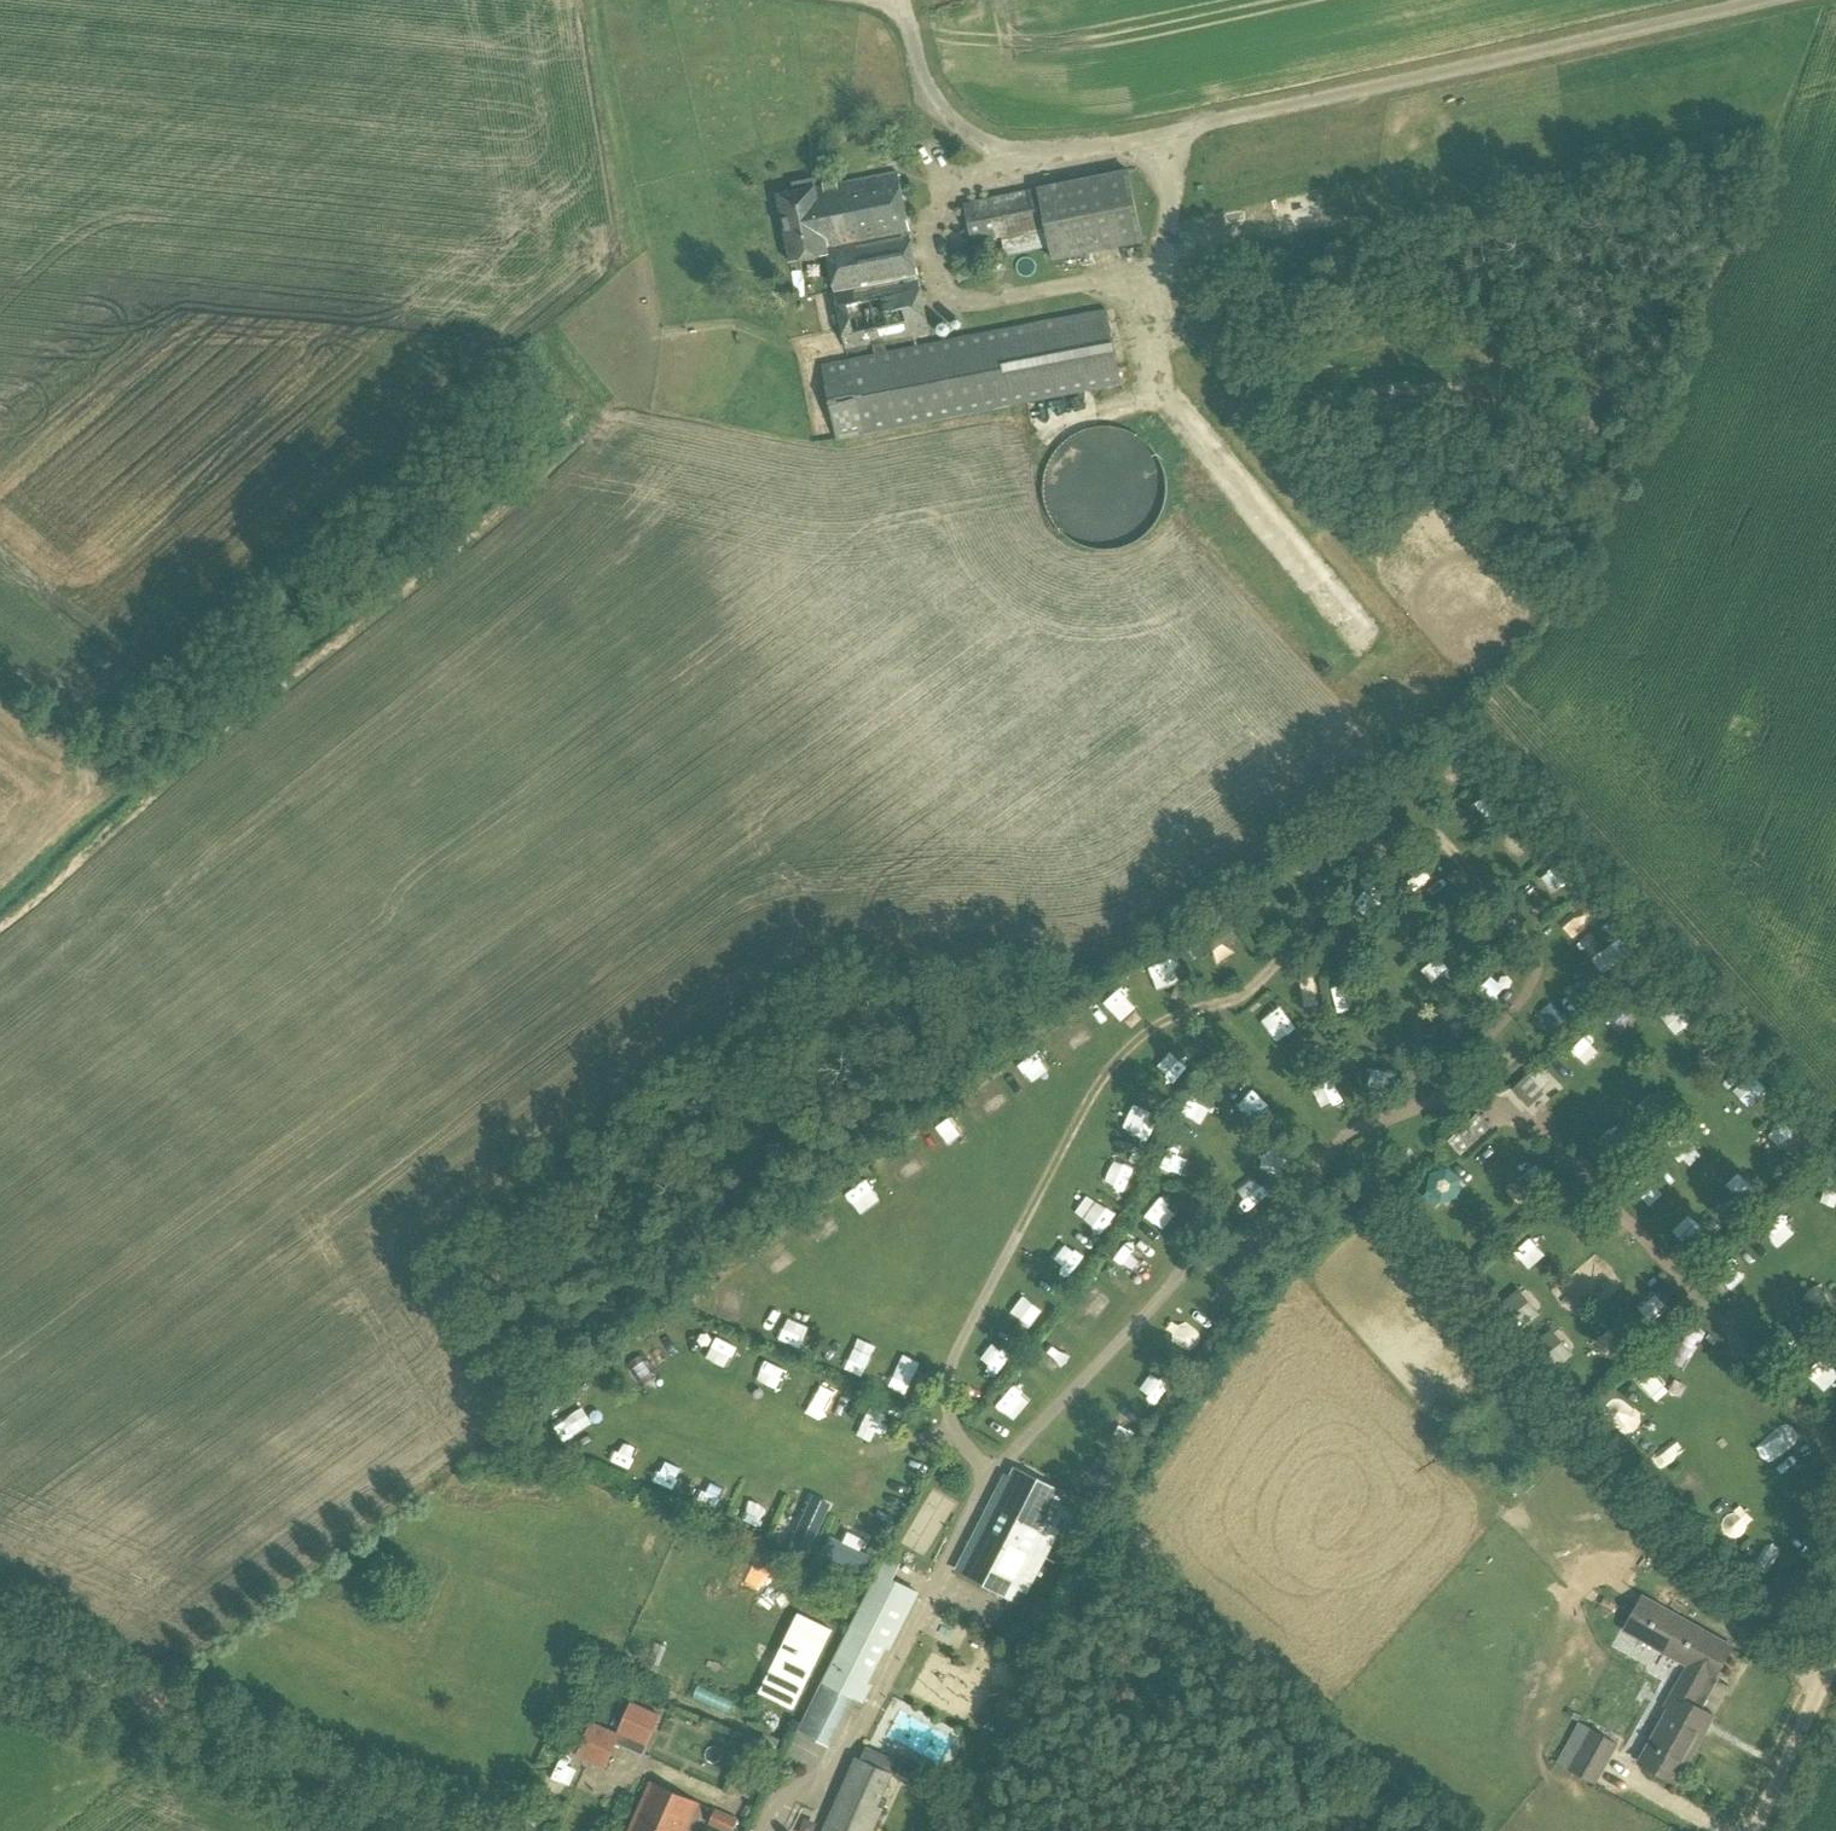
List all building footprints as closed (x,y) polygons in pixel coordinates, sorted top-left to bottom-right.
[(1049,248),(1051,262),(1142,243),(1128,170),(962,204),(970,244),(1000,238),(1004,257),(1049,248)] [(821,365),(836,440),(1122,384),(1107,310),(886,353),(884,341),(930,332),(898,172),(816,189),(814,179),(793,183),(795,190),(777,194),(791,263),(828,255),(847,348),(871,344),(874,355),(821,365)] [(1264,195),(1245,196),(1246,212),(1265,211),(1264,195)] [(966,263),(953,270),(960,283),(973,276),(966,263)] [(1045,479),(1044,484),(1044,489),(1044,495),(1045,500),(1046,505),(1048,510),(1050,515),(1053,520),(1055,524),(1059,529),(1062,533),(1066,536),(1071,539),(1075,542),(1080,545),(1085,547),(1090,548),(1095,549),(1100,550),(1106,550),(1111,550),(1116,549),(1122,548),(1127,547),(1132,544),(1136,542),(1141,539),(1145,536),(1149,532),(1153,528),(1156,524),(1159,520),(1161,515),(1163,510),(1165,505),(1166,500),(1167,494),(1167,489),(1167,484),(1166,478),(1165,473),(1163,468),(1161,463),(1159,458),(1156,454),(1153,449),(1149,445),(1145,442),(1141,438),(1136,435),(1131,433),(1127,431),(1121,429),(1116,428),(1111,427),(1105,427),(1100,427),(1095,428),(1089,429),(1084,431),(1079,433),(1074,436),(1070,439),(1066,442),(1062,446),(1058,450),(1055,454),(1052,458),(1050,463),(1048,468),(1046,473),(1045,479)] [(1494,788),(1477,804),(1494,822),(1511,806),(1494,788)] [(1526,825),(1509,837),(1525,859),(1542,847),(1526,825)] [(1310,882),(1330,869),(1316,849),(1296,862),(1310,882)] [(1413,885),(1433,885),(1433,863),(1412,863),(1413,885)] [(1556,895),(1576,884),(1565,864),(1545,876),(1556,895)] [(1593,898),(1575,909),(1586,927),(1604,917),(1593,898)] [(1468,935),(1460,942),(1476,960),(1484,953),(1468,935)] [(1611,949),(1619,967),(1638,959),(1631,941),(1611,949)] [(1166,988),(1186,981),(1177,956),(1158,962),(1166,988)] [(1499,976),(1483,988),(1498,1006),(1513,994),(1499,976)] [(1361,987),(1342,989),(1344,1012),(1363,1011),(1361,987)] [(1629,1038),(1644,1023),(1626,1004),(1611,1018),(1629,1038)] [(1283,1008),(1271,1023),(1288,1037),(1300,1022),(1283,1008)] [(1601,1078),(1616,1065),(1591,1037),(1576,1050),(1601,1078)] [(1715,1042),(1705,1053),(1727,1074),(1738,1064),(1715,1042)] [(1529,1107),(1545,1093),(1528,1074),(1512,1088),(1529,1107)] [(1763,1077),(1744,1088),(1756,1109),(1776,1098),(1763,1077)] [(1342,1082),(1318,1091),(1326,1113),(1351,1104),(1342,1082)] [(1491,1127),(1479,1114),(1478,1113),(1449,1140),(1462,1154),(1491,1127)] [(1796,1137),(1799,1158),(1811,1156),(1808,1135),(1796,1137)] [(1192,1176),(1194,1153),(1171,1151),(1169,1175),(1192,1176)] [(1123,1163),(1113,1182),(1131,1192),(1141,1173),(1123,1163)] [(1835,1199),(1835,1174),(1832,1173),(1824,1194),(1835,1199)] [(853,1200),(839,1210),(854,1231),(868,1222),(853,1200)] [(1174,1205),(1159,1222),(1172,1233),(1187,1216),(1174,1205)] [(1778,1245),(1798,1236),(1789,1215),(1769,1225),(1778,1245)] [(1516,1255),(1533,1273),(1551,1257),(1534,1238),(1516,1255)] [(1119,1265),(1140,1279),(1155,1258),(1133,1244),(1119,1265)] [(1075,1246),(1058,1260),(1075,1280),(1092,1266),(1075,1246)] [(1738,1259),(1717,1273),(1732,1294),(1753,1279),(1738,1259)] [(749,1317),(748,1297),(725,1298),(726,1318),(749,1317)] [(1036,1336),(1052,1318),(1041,1307),(1024,1325),(1036,1336)] [(797,1322),(787,1343),(807,1352),(817,1332),(797,1322)] [(719,1356),(746,1364),(750,1350),(723,1341),(719,1356)] [(1060,1342),(1045,1360),(1064,1376),(1079,1359),(1060,1342)] [(650,1386),(665,1370),(645,1352),(630,1369),(650,1386)] [(871,1382),(881,1361),(861,1352),(851,1372),(871,1382)] [(776,1364),(764,1385),(787,1398),(799,1377),(776,1364)] [(1752,1372),(1735,1391),(1752,1405),(1768,1387),(1752,1372)] [(819,1409),(836,1417),(847,1395),(830,1386),(819,1409)] [(1018,1394),(1005,1412),(1024,1426),(1037,1408),(1018,1394)] [(1765,1421),(1782,1443),(1801,1429),(1784,1407),(1765,1421)] [(574,1417),(581,1439),(599,1433),(592,1412),(574,1417)] [(1083,1541),(1094,1519),(1062,1503),(1067,1493),(1013,1465),(999,1492),(964,1560),(1030,1593),(1061,1530),(1083,1541)] [(754,1524),(771,1534),(793,1496),(775,1486),(754,1524)] [(789,1539),(810,1548),(832,1501),(811,1492),(789,1539)] [(830,1534),(823,1550),(868,1571),(876,1555),(830,1534)] [(890,1650),(919,1594),(893,1581),(902,1563),(886,1555),(798,1730),(831,1747),(855,1697),(864,1701),(873,1685),(870,1684),(887,1649),(890,1650)] [(1676,1696),(1642,1757),(1644,1758),(1643,1759),(1678,1779),(1713,1716),(1700,1708),(1716,1680),(1715,1679),(1733,1647),(1650,1600),(1631,1634),(1687,1665),(1671,1693),(1676,1696)] [(840,1635),(805,1618),(765,1695),(801,1713),(840,1635)] [(631,1701),(618,1732),(620,1733),(616,1741),(617,1744),(643,1755),(661,1714),(631,1701)] [(616,1741),(620,1733),(618,1732),(592,1721),(588,1730),(578,1755),(606,1766),(616,1741)] [(1596,1785),(1597,1784),(1619,1744),(1579,1721),(1556,1762),(1596,1785)] [(771,1763),(781,1740),(765,1732),(755,1755),(771,1763)] [(897,1778),(914,1788),(925,1768),(907,1758),(897,1778)] [(892,1774),(860,1759),(845,1792),(841,1790),(822,1830),(873,1830),(883,1809),(878,1807),(892,1774)] [(698,1802),(652,1782),(631,1830),(685,1830),(698,1802)] [(972,1792),(959,1786),(954,1796),(968,1803),(972,1792)] [(738,1820),(716,1810),(709,1825),(723,1830),(733,1830),(738,1820)]
